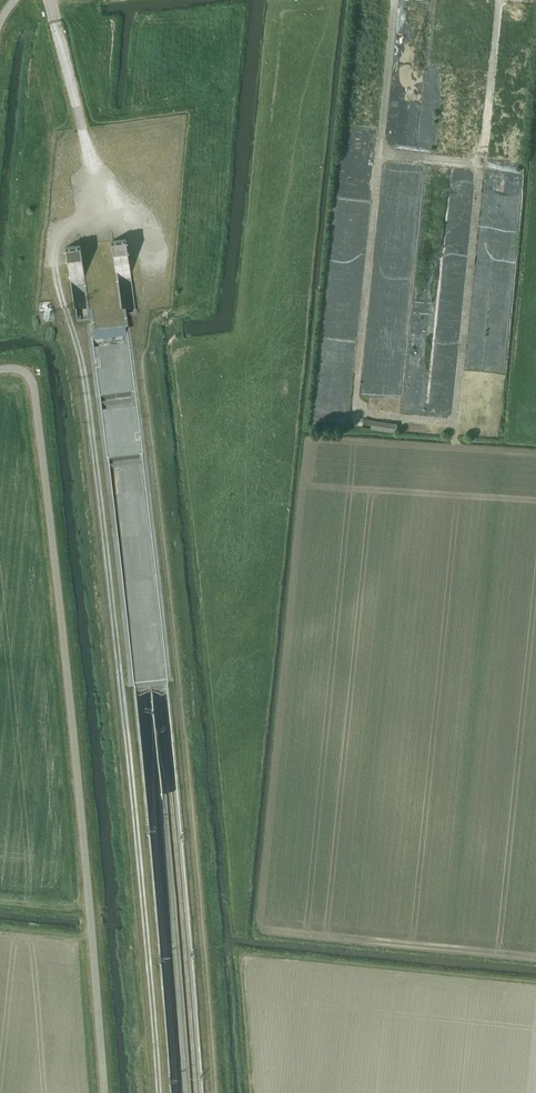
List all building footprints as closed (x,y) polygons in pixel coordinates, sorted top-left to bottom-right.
[(128,237),(116,239),(120,268),(126,316),(140,314),(128,237)] [(111,469),(135,686),(168,682),(143,465),(142,463),(142,457),(144,457),(138,408),(137,401),(137,400),(136,394),(130,346),(129,336),(126,316),(116,239),(81,243),(91,320),(93,340),(95,350),(101,398),(101,404),(102,406),(103,412),(108,461),(111,461),(111,467),(111,469)] [(91,320),(81,243),(67,245),(69,265),(76,322),(87,321),(91,320)] [(129,686),(128,686),(128,691),(133,691),(134,690),(135,690),(144,689),(147,689),(151,689),(153,688),(156,688),(159,688),(168,687),(169,687),(170,687),(174,686),(176,686),(176,681),(174,681),(168,682),(135,686),(129,686)]
